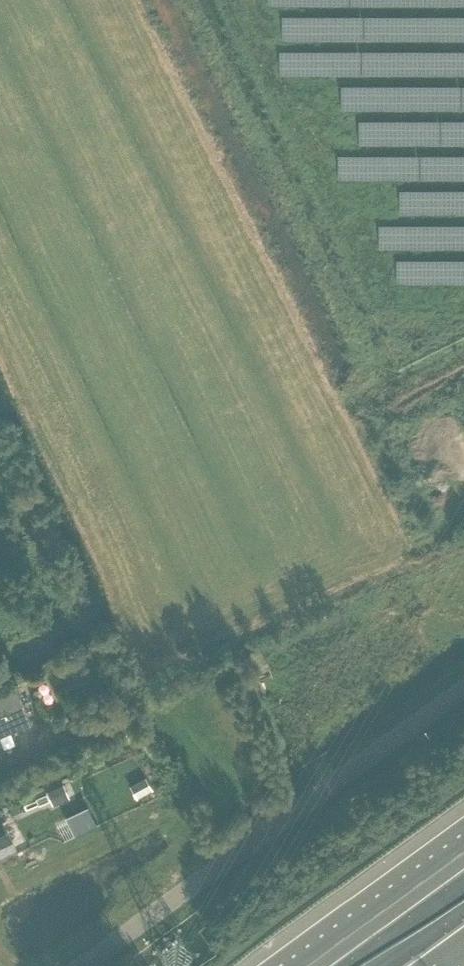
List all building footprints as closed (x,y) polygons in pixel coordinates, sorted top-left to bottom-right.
[(32,722),(15,682),(0,688),(0,736),(32,722)] [(20,693),(34,725),(44,721),(31,689),(20,693)] [(147,779),(132,787),(139,799),(154,791),(147,779)] [(63,784),(48,791),(49,793),(54,805),(69,798),(64,786),(63,784)] [(12,840),(0,815),(0,846),(12,840)]
